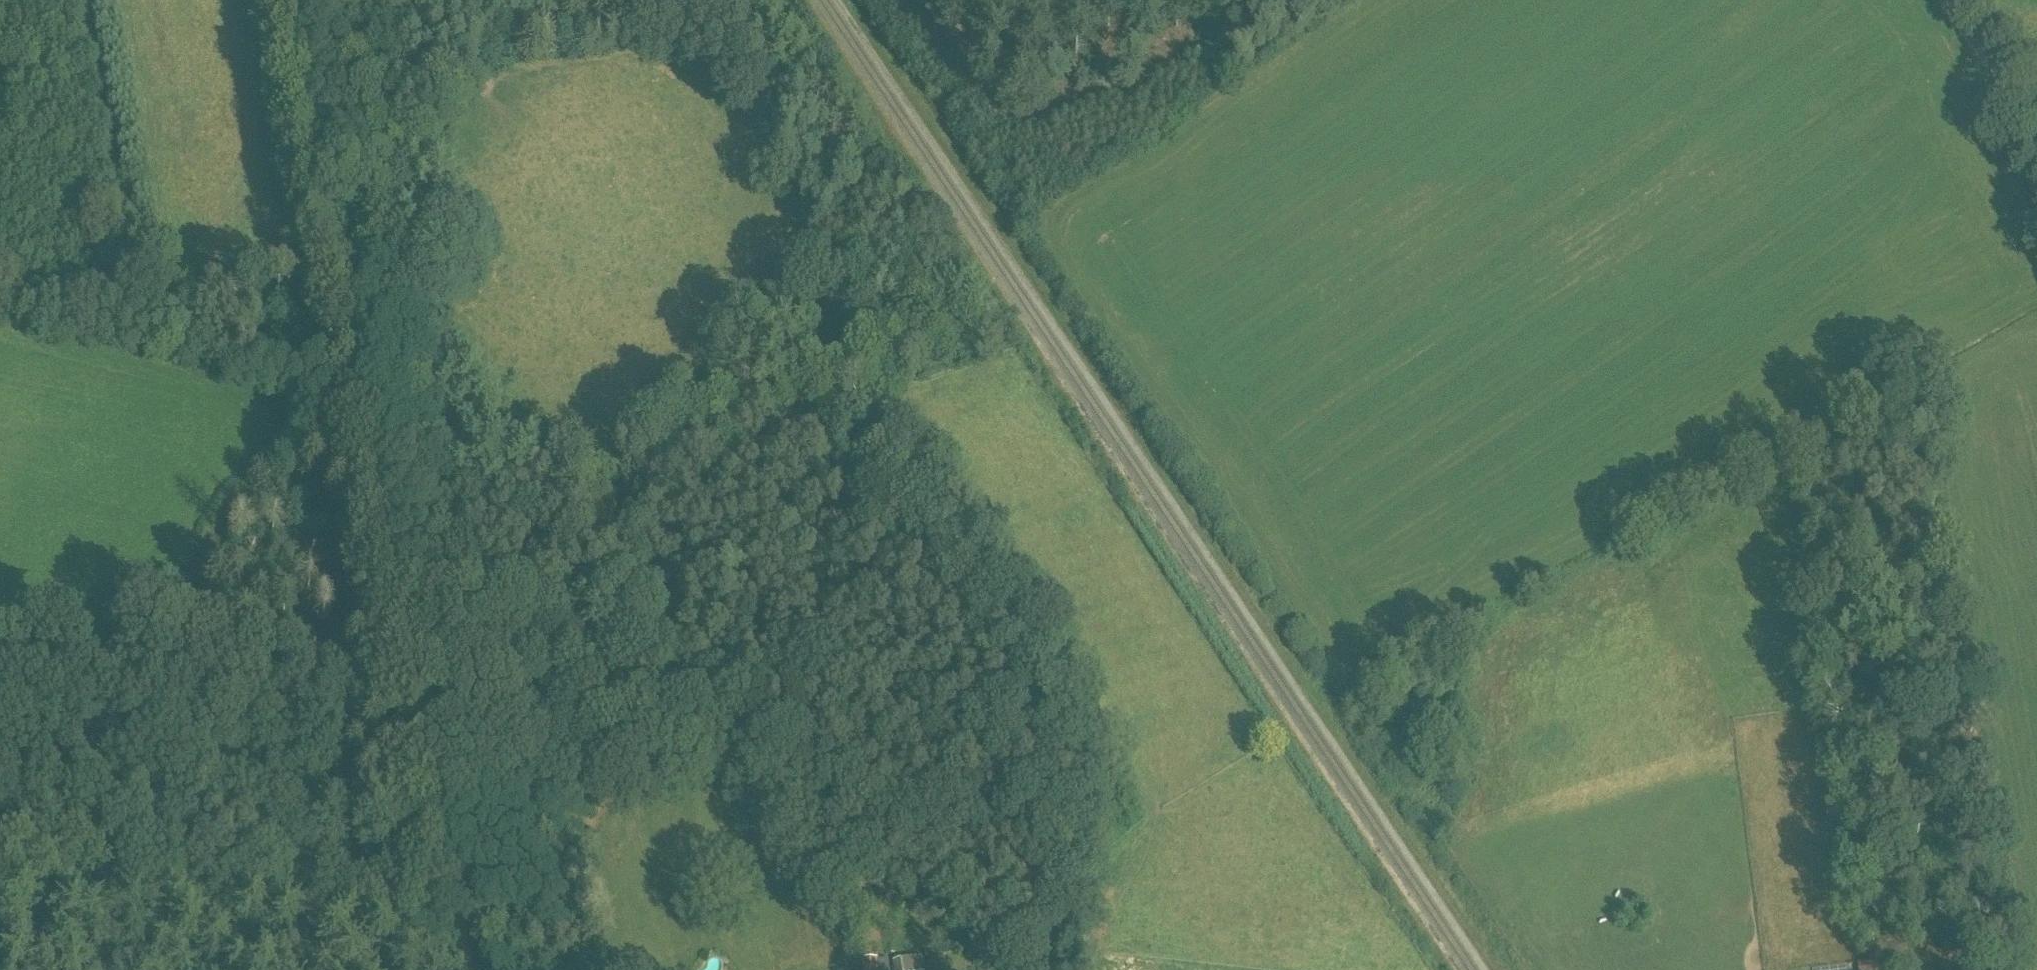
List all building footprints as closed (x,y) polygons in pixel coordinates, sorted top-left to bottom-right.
[(888,957),(861,959),(861,969),(888,969),(888,957)] [(894,969),(910,969),(908,958),(892,960),(894,969)] [(1857,969),(1875,969),(1873,961),(1856,964),(1857,969)]
